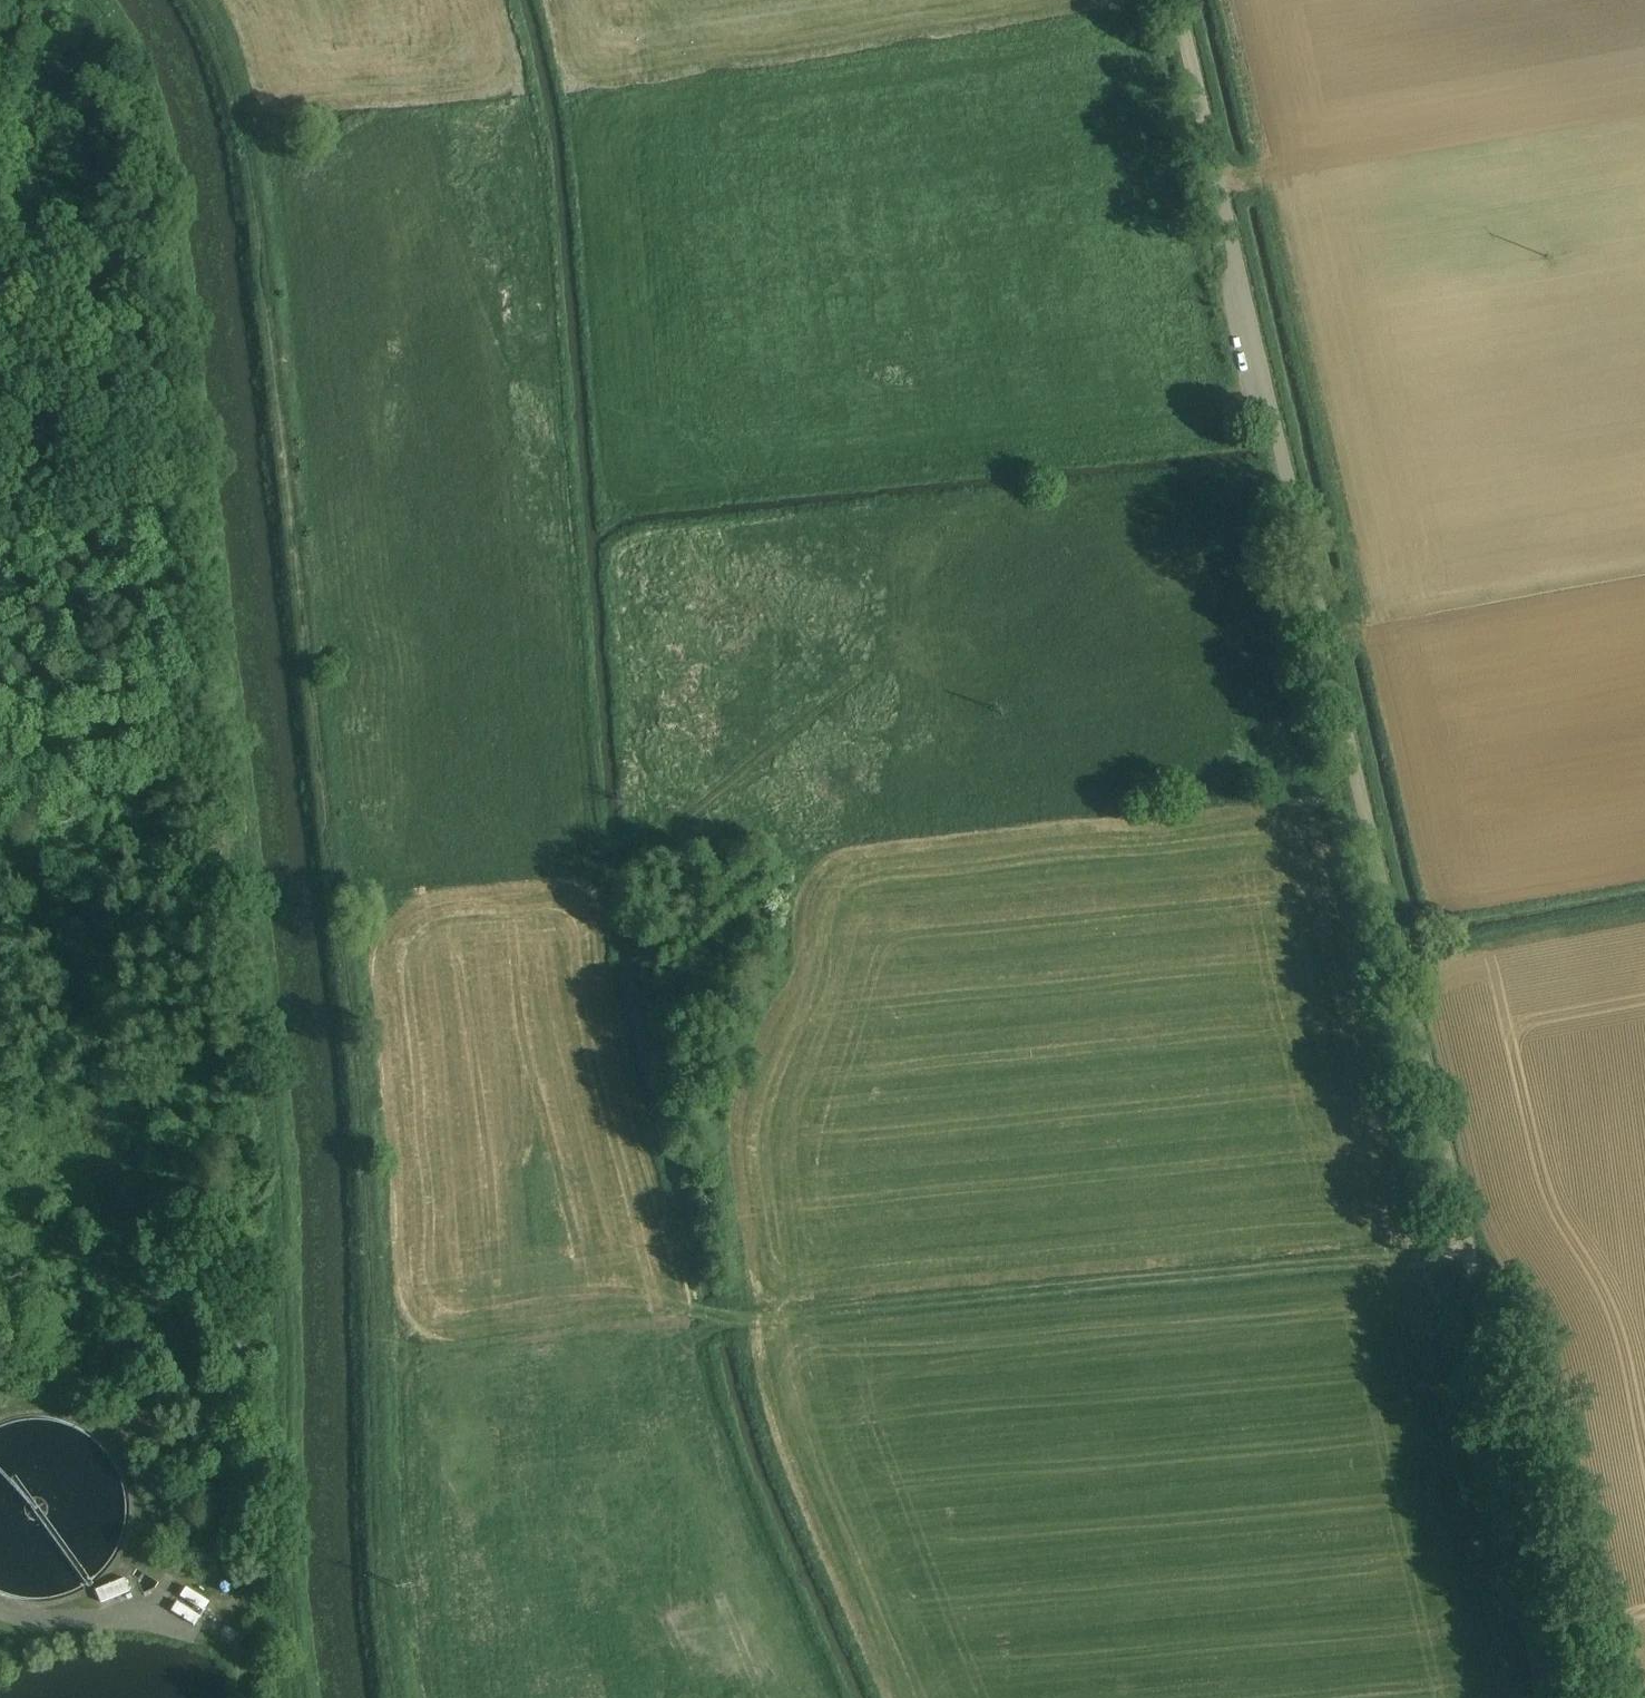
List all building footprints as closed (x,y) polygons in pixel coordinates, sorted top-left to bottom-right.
[(66,1599),(85,1590),(101,1578),(115,1562),(125,1543),(130,1523),(131,1502),(127,1482),(118,1462),(106,1446),(90,1432),(71,1422),(51,1417),(30,1416),(9,1420),(0,1424),(0,1596),(3,1597),(24,1602),(45,1603),(66,1599)] [(129,1576),(98,1590),(104,1604),(135,1590),(129,1576)] [(190,1585),(174,1610),(199,1626),(215,1601),(190,1585)]
